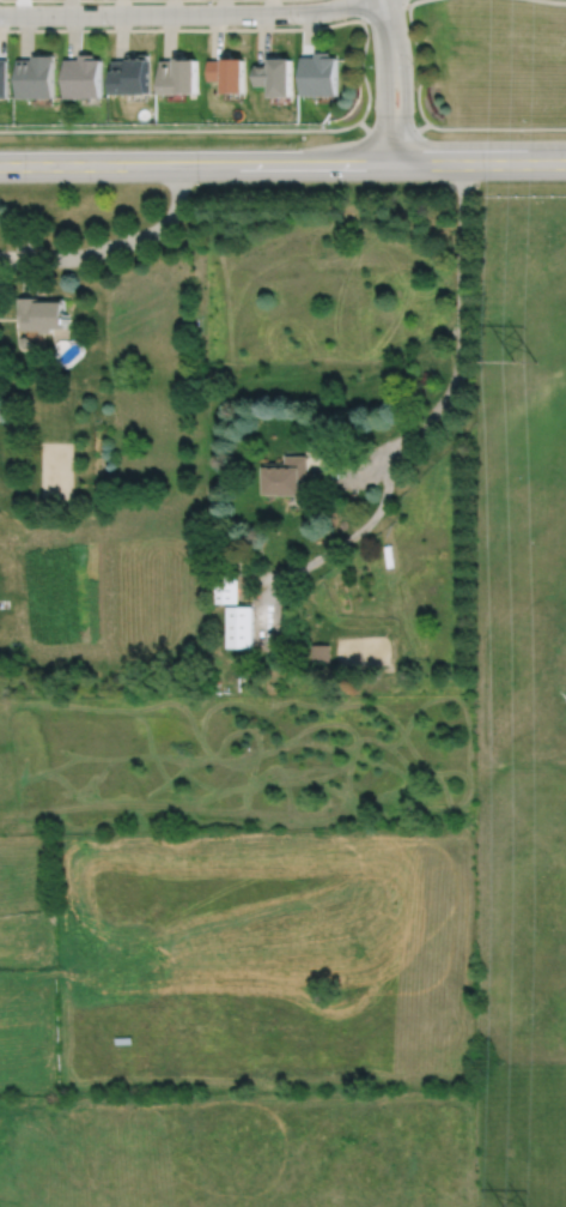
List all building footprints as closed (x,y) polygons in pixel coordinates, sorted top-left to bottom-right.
[(302,56),(302,95),(337,93),(337,56),(330,56),(330,50),(316,52),(316,56),(302,56)] [(19,59),(19,96),(56,96),(56,53),(34,53),(34,59),(19,59)] [(66,58),(67,96),(104,96),(104,58),(97,58),(97,53),(81,53),(81,58),(66,58)] [(114,60),(115,92),(153,91),(153,56),(152,56),(151,53),(130,53),(132,59),(114,60)] [(162,60),(162,92),(197,92),(197,58),(185,58),(185,54),(175,54),(175,60),(162,60)] [(208,60),(208,79),(223,79),(223,92),(245,92),(245,56),(232,56),(233,54),(225,54),(225,58),(223,58),(223,60),(208,60)] [(255,64),(255,84),(270,84),(270,95),(292,95),(292,56),(281,56),(281,54),(270,54),(270,64),(255,64)] [(10,96),(10,59),(0,59),(0,96),(10,96)] [(19,297),(18,318),(22,318),(22,330),(42,331),(42,333),(53,333),(53,331),(56,331),(56,328),(71,328),(71,313),(67,313),(67,302),(66,301),(66,297),(19,297)] [(263,463),(263,469),(262,469),(262,495),(306,495),(306,455),(285,455),(285,463),(263,463)] [(215,569),(217,602),(237,602),(237,569),(215,569)] [(226,604),(226,646),(251,646),(251,604),(226,604)] [(311,642),(311,660),(329,660),(329,642),(311,642)]
